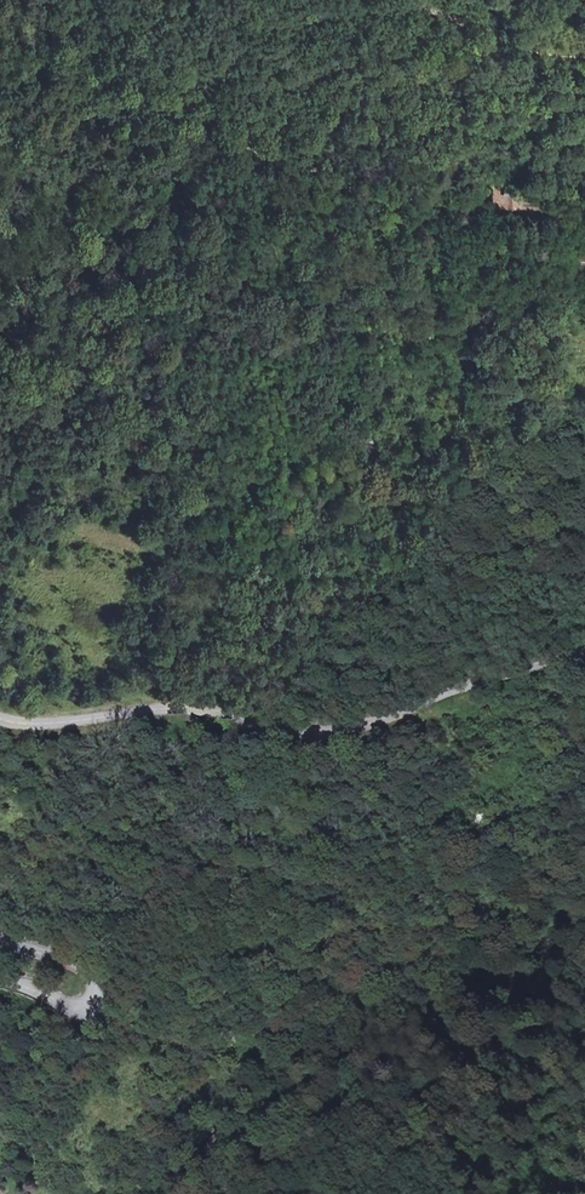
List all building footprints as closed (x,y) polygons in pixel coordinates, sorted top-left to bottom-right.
[(504,179),(504,188),(518,190),(519,182),(504,179)] [(452,194),(467,197),(468,188),(452,186),(452,194)] [(517,199),(518,190),(504,188),(503,190),(509,191),(508,199),(517,199)] [(575,261),(584,260),(584,249),(575,249),(575,261)] [(303,437),(319,441),(319,429),(306,426),(303,437)] [(456,671),(471,666),(465,654),(451,660),(456,671)]
